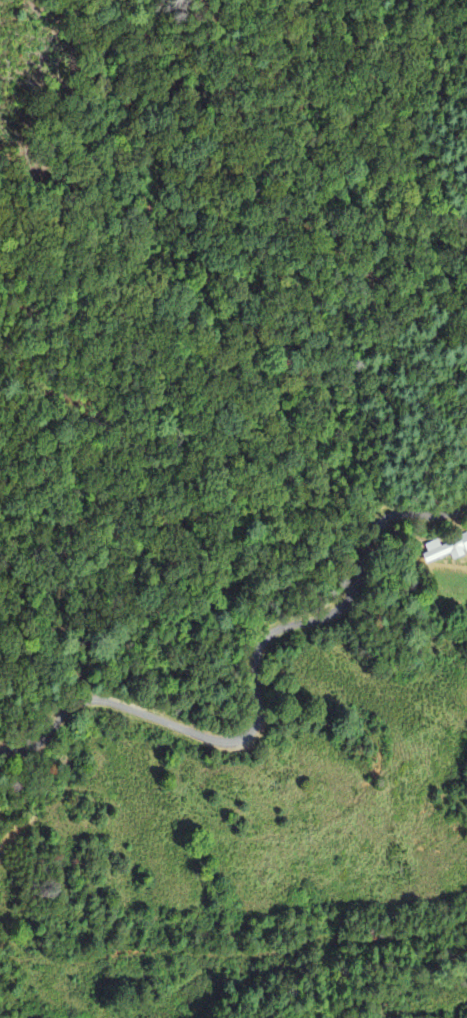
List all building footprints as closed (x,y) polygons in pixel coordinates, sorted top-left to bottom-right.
[(438,541),(425,545),(427,553),(422,555),(425,564),(451,556),(452,559),(466,554),(466,536),(440,545),(438,541)]
